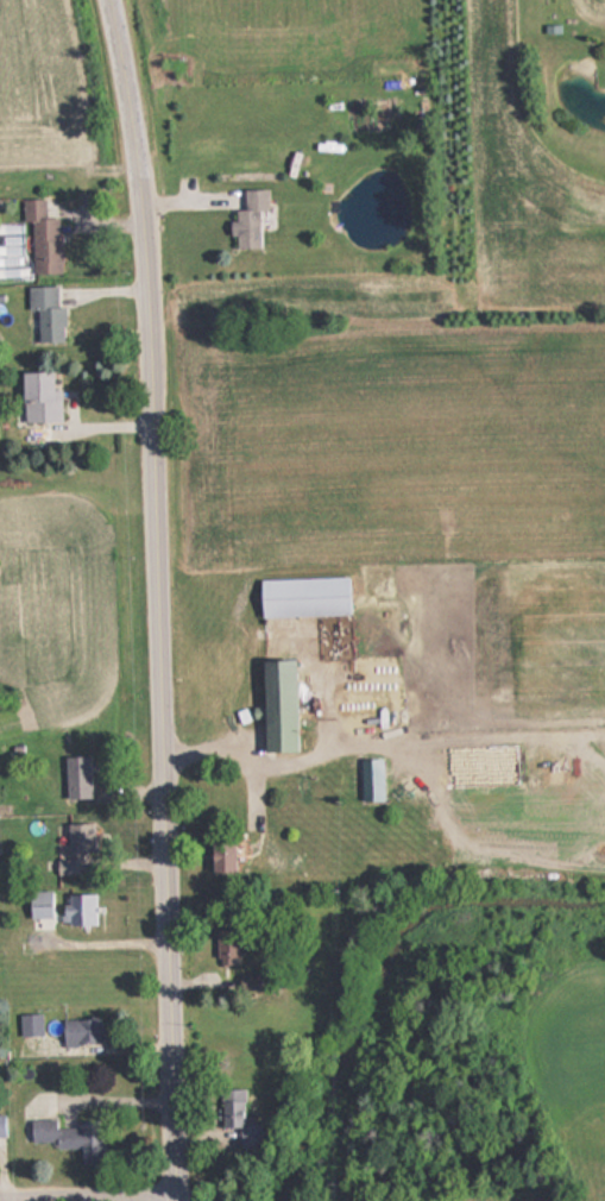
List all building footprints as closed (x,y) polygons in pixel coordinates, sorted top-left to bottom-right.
[(242,208),(230,208),(231,248),(259,247),(258,210),(266,210),(265,188),(242,188),(242,208)] [(29,273),(60,273),(59,216),(45,216),(45,198),(29,198),(29,273)] [(36,309),(36,341),(62,341),(62,285),(27,285),(27,309),(36,309)] [(59,420),(59,388),(50,389),(49,371),(18,371),(19,420),(59,420)] [(347,614),(346,577),(256,578),(256,616),(347,614)] [(257,661),(259,752),(295,751),(293,660),(257,661)] [(90,799),(89,757),(63,757),(63,799),(90,799)] [(359,800),(379,800),(379,759),(359,759),(359,800)] [(56,861),(56,875),(78,874),(78,861),(90,861),(90,823),(66,823),(66,860),(56,861)] [(229,838),(206,838),(206,873),(229,873),(229,838)] [(26,918),(51,918),(51,891),(26,891),(26,918)] [(93,894),(59,894),(59,925),(93,925),(93,894)] [(220,966),(237,966),(237,930),(220,930),(220,966)] [(17,1015),(19,1036),(43,1033),(40,1013),(17,1015)] [(59,1043),(101,1043),(101,1019),(59,1019),(59,1043)] [(219,1127),(244,1127),(244,1089),(219,1089),(219,1127)] [(26,1120),(26,1143),(54,1142),(54,1148),(78,1148),(78,1162),(102,1162),(102,1119),(73,1119),(73,1127),(54,1127),(54,1120),(26,1120)]
